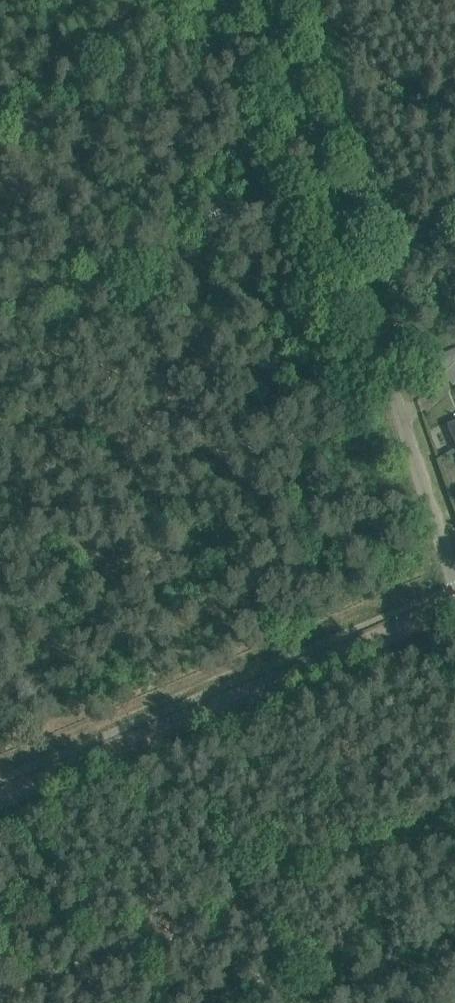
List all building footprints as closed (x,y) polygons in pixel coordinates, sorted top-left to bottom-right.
[(435,357),(447,371),(443,375),(454,385),(454,384),(454,349),(435,357)]
